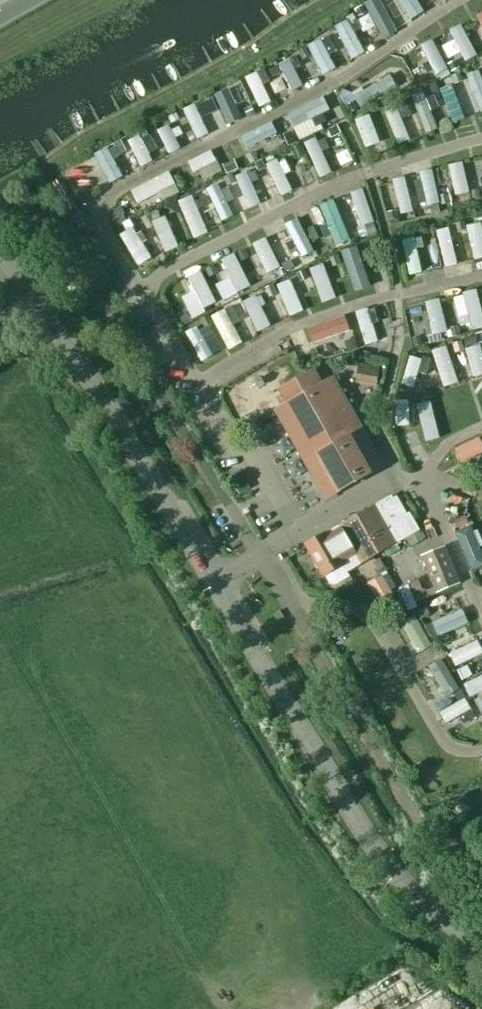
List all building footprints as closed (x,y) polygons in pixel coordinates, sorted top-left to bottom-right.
[(363,5),(376,34),(359,42),(361,46),(424,17),(416,0),(374,0),(363,5)] [(321,73),(363,52),(347,20),(325,32),(334,50),(326,54),(318,38),(275,59),(281,72),(271,77),(265,66),(242,77),(256,105),(294,86),(294,85),(320,72),(321,73)] [(460,24),(446,29),(450,40),(438,45),(443,59),(459,53),(462,61),(473,57),(460,24)] [(430,39),(417,45),(432,75),(445,69),(430,39)] [(472,69),(459,75),(477,114),(481,112),(481,89),(472,69)] [(450,86),(436,91),(448,126),(462,121),(450,86)] [(221,115),(226,125),(239,118),(223,90),(200,103),(210,121),(221,115)] [(419,91),(402,99),(418,134),(435,126),(419,91)] [(287,112),(294,138),(315,132),(312,119),(334,114),(330,100),(287,112)] [(394,106),(382,111),(395,143),(412,136),(405,118),(399,120),(394,106)] [(195,107),(179,115),(192,144),(209,136),(195,107)] [(361,150),(375,146),(366,114),(352,117),(361,150)] [(244,147),(276,136),(271,123),(240,134),(244,147)] [(168,124),(154,131),(165,155),(179,148),(168,124)] [(136,135),(123,142),(136,168),(149,161),(136,135)] [(316,178),(329,173),(313,137),(301,142),(316,178)] [(120,177),(117,170),(123,168),(112,145),(89,156),(103,185),(120,177)] [(340,148),(329,154),(334,166),(346,160),(340,148)] [(184,161),(188,172),(214,163),(210,151),(184,161)] [(280,156),(262,165),(277,197),(295,189),(280,156)] [(61,202),(89,189),(76,163),(49,175),(61,202)] [(461,163),(446,164),(449,196),(464,194),(461,163)] [(304,164),(293,169),(300,184),(311,179),(304,164)] [(416,172),(424,211),(437,209),(429,170),(416,172)] [(246,210),(259,204),(244,171),(231,177),(246,210)] [(166,173),(119,195),(125,208),(172,185),(166,173)] [(402,176),(388,180),(396,215),(410,212),(402,176)] [(216,184),(203,188),(216,222),(229,218),(216,184)] [(374,188),(379,204),(389,201),(384,184),(374,188)] [(358,226),(371,221),(359,189),(347,194),(358,226)] [(173,207),(188,242),(206,234),(191,199),(173,207)] [(329,236),(342,231),(332,200),(319,205),(329,236)] [(164,217),(150,221),(157,247),(171,243),(164,217)] [(306,256),(292,220),(279,225),(277,219),(264,224),(281,266),(306,256)] [(481,258),(481,240),(477,222),(461,226),(471,262),(481,258)] [(431,231),(441,267),(454,263),(444,228),(431,231)] [(114,237),(124,255),(139,247),(130,229),(114,237)] [(410,237),(397,240),(406,276),(419,273),(410,237)] [(233,293),(248,286),(231,252),(216,260),(233,293)] [(359,256),(338,263),(347,290),(360,285),(355,271),(363,269),(359,256)] [(215,303),(206,287),(215,282),(207,267),(179,282),(197,313),(215,303)] [(318,306),(329,303),(320,271),(308,275),(318,306)] [(274,285),(286,316),(298,312),(286,280),(274,285)] [(467,331),(481,328),(473,290),(458,293),(467,331)] [(249,299),(225,314),(222,310),(205,321),(225,351),(240,341),(237,337),(277,311),(268,297),(254,306),(249,299)] [(436,299),(421,302),(427,336),(442,334),(436,299)] [(366,308),(353,311),(360,346),(373,343),(366,308)] [(341,320),(308,329),(311,341),(344,333),(341,320)] [(196,362),(207,355),(193,329),(182,336),(196,362)] [(462,348),(467,377),(481,374),(481,370),(477,345),(462,348)] [(442,346),(427,351),(439,388),(454,383),(442,346)] [(289,359),(292,368),(308,364),(306,354),(289,359)] [(394,387),(409,391),(419,360),(404,356),(394,387)] [(378,368),(357,365),(355,383),(376,386),(378,368)] [(321,383),(313,369),(276,390),(284,404),(273,410),(324,501),(383,468),(332,377),(321,383)] [(481,450),(481,443),(478,435),(445,454),(452,467),(481,450)] [(305,545),(322,576),(324,575),(329,583),(330,584),(334,585),(335,585),(337,584),(350,577),(347,571),(395,544),(396,543),(412,534),(392,497),(374,507),(374,506),(338,525),(339,526),(324,534),(305,545)] [(459,584),(443,547),(419,557),(435,595),(459,584)] [(401,601),(420,594),(414,579),(395,587),(401,601)] [(351,588),(355,599),(380,591),(376,580),(351,588)] [(432,638),(464,623),(457,610),(426,625),(432,638)] [(410,619),(385,634),(393,647),(403,642),(410,655),(426,646),(410,619)] [(474,642),(446,655),(451,667),(479,654),(474,642)] [(366,677),(382,668),(377,657),(360,667),(366,677)] [(442,697),(456,686),(435,660),(421,672),(442,697)] [(457,677),(466,695),(481,688),(481,665),(457,677)] [(461,699),(434,714),(446,736),(460,728),(454,717),(469,709),(481,731),(481,697),(465,706),(461,699)] [(384,989),(343,1008),(394,1008),(384,989)]
